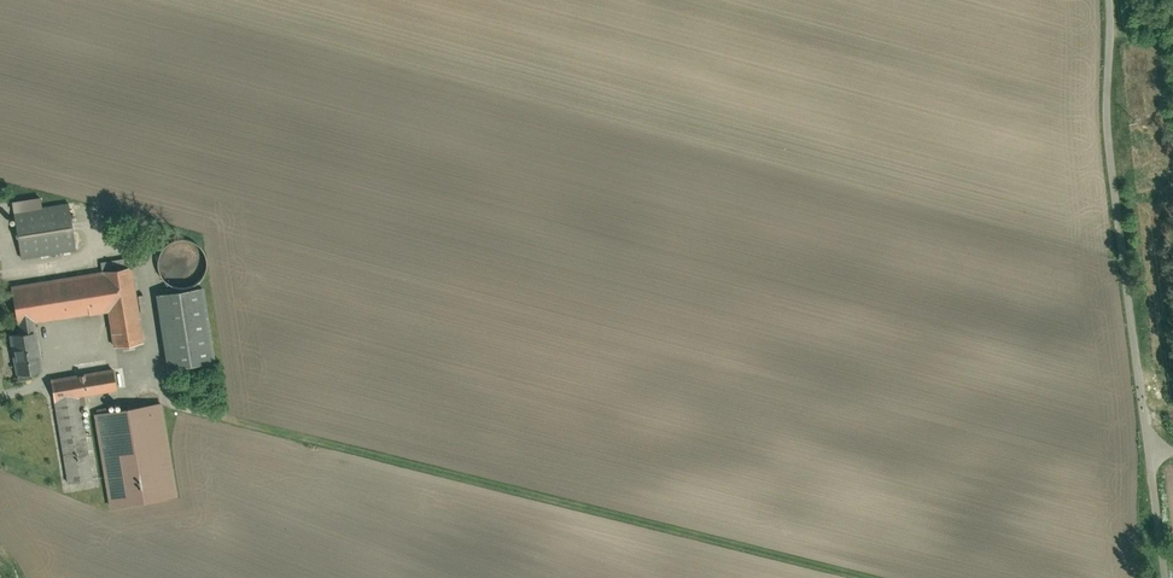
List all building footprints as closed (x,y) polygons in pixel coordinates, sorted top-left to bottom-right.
[(9,213),(17,262),(72,253),(65,204),(9,213)] [(201,256),(195,248),(187,243),(177,242),(169,244),(161,250),(156,258),(155,268),(157,277),(163,284),(170,289),(180,290),(189,288),(197,282),(202,273),(203,265),(201,256)] [(142,347),(136,308),(129,269),(128,259),(96,264),(97,274),(7,288),(15,337),(6,338),(13,380),(37,376),(30,334),(34,334),(32,324),(104,313),(110,352),(142,347)] [(201,289),(152,297),(164,372),(213,365),(201,289)] [(110,371),(47,382),(65,486),(91,482),(77,399),(113,393),(110,371)] [(159,406),(89,418),(105,510),(175,498),(159,406)]
